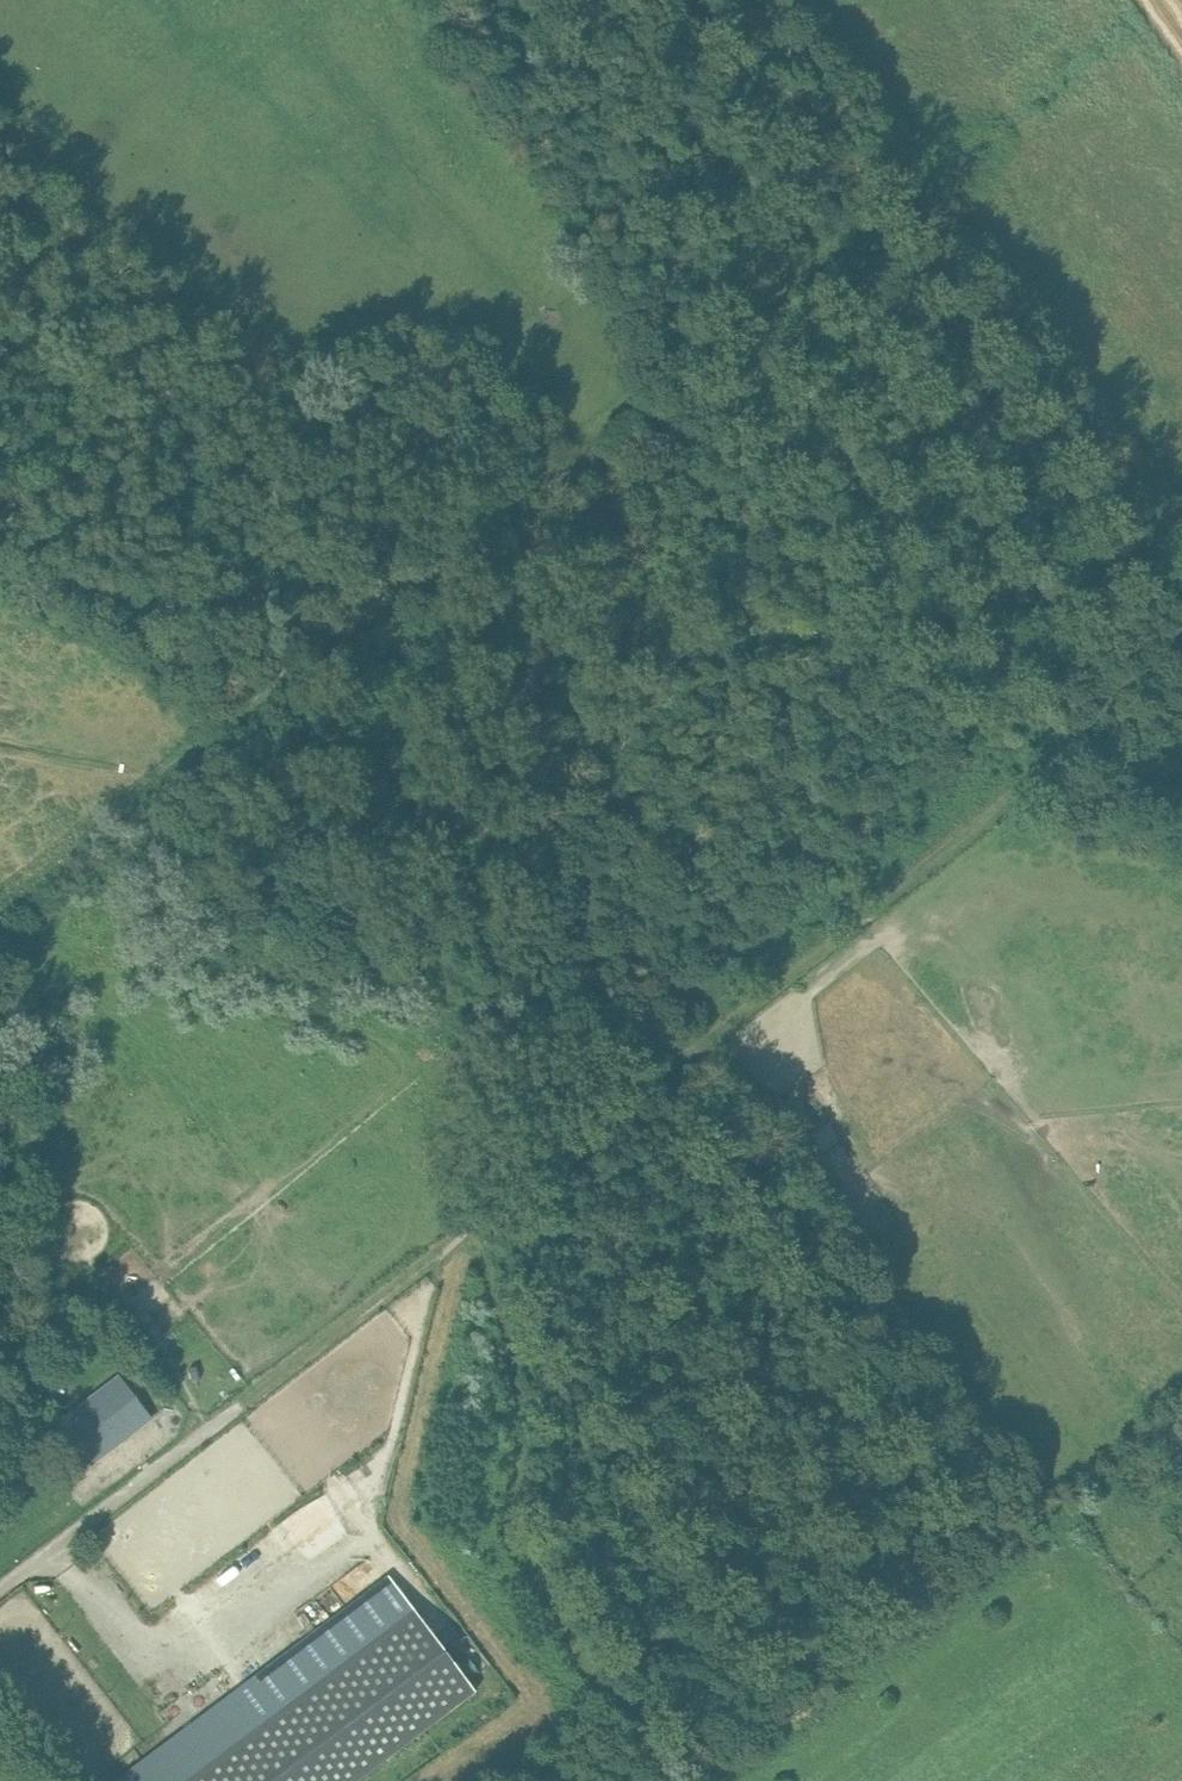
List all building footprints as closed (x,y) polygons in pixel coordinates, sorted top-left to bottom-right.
[(91,1462),(149,1417),(118,1376),(60,1421),(91,1462)] [(475,1690),(388,1575),(114,1780),(354,1780),(475,1690)] [(274,1658),(289,1649),(276,1627),(261,1636),(274,1658)]
